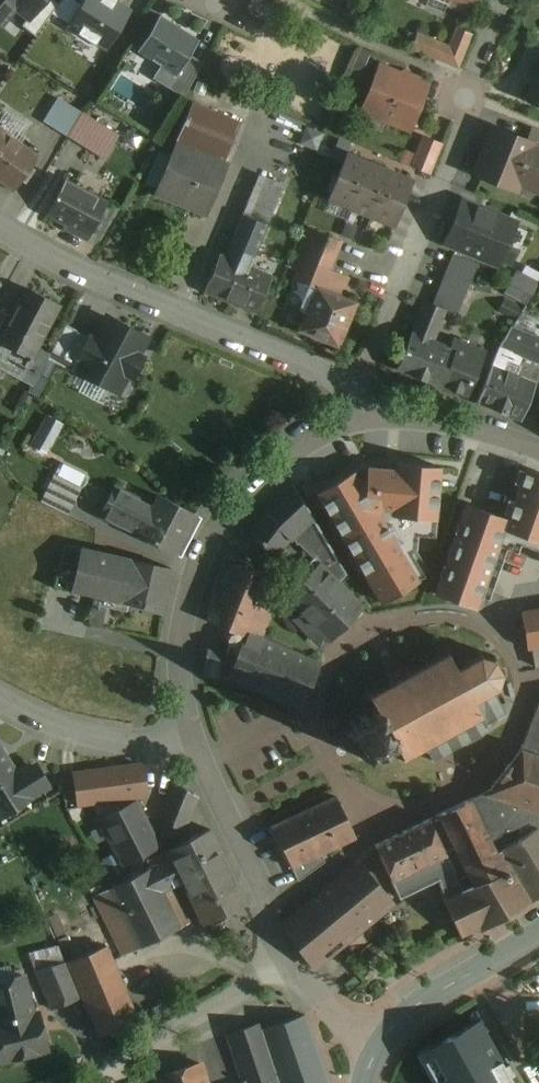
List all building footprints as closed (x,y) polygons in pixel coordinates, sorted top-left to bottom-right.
[(1,25),(15,8),(28,18),(29,19),(44,0),(0,0),(0,23),(1,25)] [(58,4),(52,0),(44,0),(29,19),(28,18),(22,26),(35,36),(58,4)] [(114,0),(78,0),(64,26),(106,50),(129,8),(114,0)] [(425,5),(443,13),(447,4),(456,8),(458,4),(467,7),(470,0),(427,0),(425,5)] [(198,39),(159,15),(136,51),(159,65),(152,78),(168,88),(189,55),(198,39)] [(456,29),(448,47),(417,34),(411,48),(457,67),(470,35),(456,29)] [(202,63),(189,55),(168,88),(183,97),(202,63)] [(524,99),(538,105),(538,63),(524,99)] [(425,87),(385,71),(369,111),(409,127),(425,87)] [(81,113),(57,98),(42,121),(67,136),(81,113)] [(237,123),(193,105),(175,137),(175,143),(222,163),(237,123)] [(117,134),(81,113),(67,136),(102,158),(117,134)] [(531,128),(525,142),(538,147),(538,131),(531,128)] [(12,191),(38,155),(0,129),(0,182),(12,191)] [(494,129),(487,146),(484,145),(473,172),(515,190),(520,177),(538,185),(538,147),(525,142),(494,129)] [(439,145),(423,138),(412,166),(418,169),(428,173),(439,145)] [(222,163),(175,143),(154,194),(204,216),(226,164),(222,163)] [(368,163),(346,154),(328,198),(350,207),(368,163)] [(410,180),(368,163),(350,207),(392,224),(410,180)] [(428,173),(418,169),(416,175),(425,179),(428,173)] [(258,174),(242,215),(266,225),(283,184),(258,174)] [(106,202),(64,179),(45,214),(65,225),(63,227),(86,239),(106,202)] [(514,223),(468,204),(458,230),(451,227),(445,243),(497,264),(514,223)] [(266,225),(242,215),(225,257),(249,266),(266,225)] [(340,241),(307,228),(295,256),(328,269),(340,241)] [(476,264),(451,254),(436,292),(461,302),(476,264)] [(328,269),(295,256),(291,266),(299,269),(295,278),(315,286),(337,295),(345,276),(328,269)] [(249,266),(225,257),(220,268),(214,266),(204,291),(255,312),(270,275),(249,266)] [(538,285),(538,269),(523,261),(508,292),(530,303),(538,285)] [(337,295),(315,286),(311,295),(306,293),(299,308),(305,311),(298,329),(336,344),(354,302),(337,295)] [(26,288),(0,336),(0,343),(30,358),(36,347),(58,305),(26,288)] [(519,307),(504,299),(498,311),(513,319),(519,307)] [(423,301),(396,369),(440,387),(441,384),(455,350),(450,347),(432,340),(444,310),(423,301)] [(535,330),(538,319),(538,316),(524,311),(520,326),(535,330)] [(84,361),(79,369),(80,370),(88,374),(87,376),(109,388),(110,386),(119,391),(127,375),(132,378),(143,357),(138,354),(147,338),(127,328),(126,330),(106,320),(95,340),(89,337),(78,358),(84,361)] [(78,358),(89,337),(66,325),(48,360),(77,376),(80,370),(79,369),(84,361),(78,358)] [(510,327),(501,341),(490,367),(502,371),(507,359),(517,363),(520,355),(538,363),(538,339),(510,327)] [(455,350),(441,384),(465,394),(480,357),(464,351),(467,345),(453,339),(450,347),(455,350)] [(0,343),(0,349),(8,353),(3,363),(22,373),(30,358),(0,343)] [(49,354),(36,347),(30,358),(22,373),(35,380),(49,354)] [(502,371),(490,367),(476,402),(520,419),(534,385),(502,371)] [(34,445),(52,451),(62,419),(45,413),(34,445)] [(84,475),(62,464),(58,465),(53,474),(79,487),(84,485),(86,478),(84,475)] [(358,470),(315,494),(381,605),(426,578),(424,575),(429,572),(417,551),(419,536),(435,538),(441,468),(397,464),(397,470),(391,469),(363,467),(358,470)] [(460,523),(464,525),(460,535),(456,534),(452,544),(456,546),(453,556),(449,555),(445,566),(449,567),(445,577),(441,576),(435,595),(476,609),(504,530),(538,543),(538,474),(525,469),(508,519),(466,505),(460,523)] [(79,487),(53,474),(39,501),(65,514),(79,487)] [(152,506),(114,486),(99,515),(137,535),(152,506)] [(193,514),(158,496),(152,506),(137,535),(173,553),(174,551),(178,554),(197,518),(192,516),(193,514)] [(304,507),(280,519),(290,534),(296,542),(317,529),(304,507)] [(273,508),(249,535),(274,555),(290,534),(280,519),(273,508)] [(340,567),(317,529),(296,542),(297,544),(300,542),(316,557),(301,570),(304,576),(318,563),(337,581),(344,575),(340,567)] [(81,549),(63,545),(59,562),(77,566),(81,549)] [(77,566),(72,590),(105,597),(103,604),(124,609),(126,602),(159,610),(169,569),(81,549),(77,566)] [(77,566),(59,562),(54,586),(72,590),(77,566)] [(270,581),(227,563),(208,619),(247,635),(248,634),(268,642),(270,637),(261,633),(276,601),(263,595),(270,581)] [(337,581),(318,563),(304,576),(283,598),(298,613),(307,623),(315,630),(327,643),(349,621),(351,622),(360,613),(358,611),(363,607),(337,581)] [(521,612),(527,649),(531,649),(538,647),(538,609),(521,612)] [(307,623),(298,613),(291,619),(300,629),(301,629),(307,623)] [(315,630),(307,623),(301,629),(308,636),(315,630)] [(230,678),(263,693),(288,650),(268,642),(248,634),(238,657),(229,678),(230,678)] [(238,657),(207,649),(204,674),(229,681),(230,678),(229,678),(238,657)] [(423,666),(409,674),(407,669),(403,671),(399,665),(386,673),(389,678),(386,681),(388,685),(371,694),(368,693),(367,697),(370,698),(376,709),(374,710),(373,708),(370,710),(372,714),(369,716),(368,715),(366,714),(365,713),(363,713),(362,714),(360,714),(359,716),(358,717),(357,719),(358,722),(354,724),(351,720),(348,721),(351,726),(349,727),(350,729),(345,732),(347,735),(352,733),(362,751),(357,754),(359,757),(364,755),(368,762),(373,759),(370,754),(389,744),(392,749),(397,746),(401,755),(400,758),(403,759),(405,755),(422,746),(429,760),(488,728),(485,722),(504,711),(491,688),(492,687),(496,690),(499,687),(495,683),(498,674),(502,674),(502,670),(498,669),(493,661),(496,658),(493,655),(490,659),(480,656),(480,651),(475,652),(476,658),(468,662),(465,658),(462,660),(464,664),(456,669),(448,655),(449,649),(445,649),(444,655),(428,664),(425,659),(421,661),(423,666)] [(316,663),(288,650),(263,693),(297,707),(316,663)] [(519,749),(538,756),(538,696),(519,749)] [(0,749),(0,785),(17,775),(16,774),(0,749)] [(519,749),(487,790),(468,801),(495,851),(501,849),(530,900),(538,895),(538,756),(519,749)] [(30,766),(16,774),(17,775),(0,785),(0,813),(43,787),(30,766)] [(140,767),(76,775),(79,803),(144,795),(140,767)] [(196,796),(173,783),(160,816),(182,830),(196,796)] [(335,796),(279,823),(298,863),(298,864),(320,854),(354,837),(335,796)] [(495,851),(468,801),(428,820),(454,872),(437,880),(443,901),(459,935),(478,927),(480,930),(530,900),(501,849),(495,851)] [(135,802),(98,820),(121,865),(158,846),(135,802)] [(182,830),(160,816),(161,820),(160,842),(182,830)] [(428,820),(374,846),(399,898),(437,880),(454,872),(428,820)] [(298,863),(279,823),(271,827),(290,866),(298,863)] [(208,829),(166,851),(181,881),(203,923),(245,902),(208,829)] [(166,851),(146,861),(149,868),(94,896),(123,954),(187,922),(169,887),(181,881),(166,851)] [(320,854),(298,864),(298,863),(290,866),(297,881),(323,861),(320,854)] [(391,903),(359,860),(281,925),(312,967),(391,903)] [(104,945),(68,961),(100,1035),(136,1020),(104,945)] [(81,997),(66,961),(33,969),(37,986),(54,982),(63,1004),(81,997)] [(0,982),(0,1057),(1,1061),(46,1050),(37,1013),(33,1014),(23,976),(0,982)] [(259,1029),(277,1082),(320,1082),(326,1081),(304,1014),(259,1029)] [(416,1052),(433,1082),(515,1082),(480,1018),(416,1052)] [(257,1024),(226,1035),(242,1080),(241,1080),(242,1082),(240,1082),(277,1082),(259,1029),(257,1024)] [(155,1076),(157,1082),(205,1082),(199,1064),(155,1076)]
